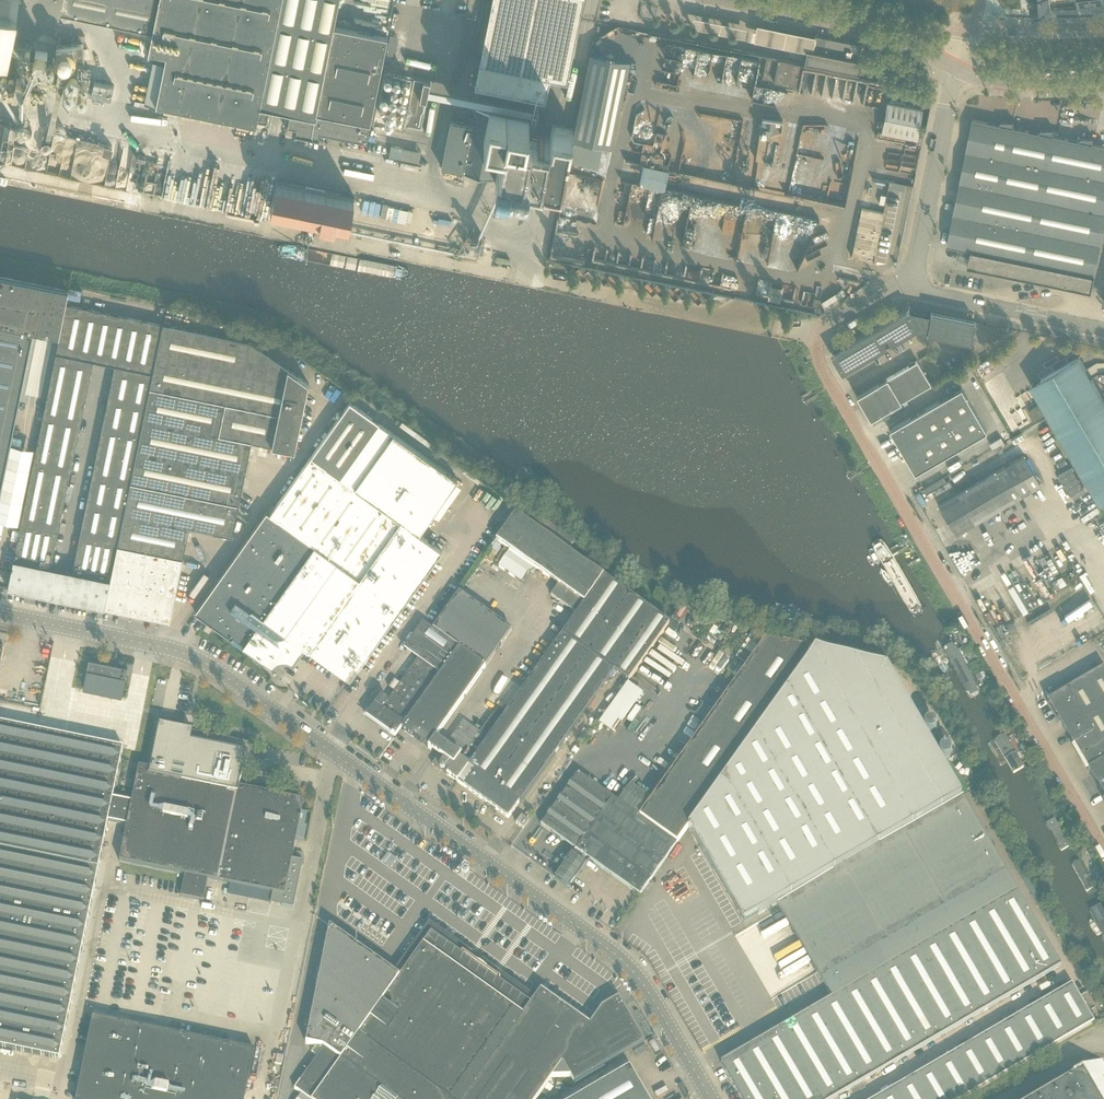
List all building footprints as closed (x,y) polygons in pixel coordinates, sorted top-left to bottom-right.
[(2,34),(11,36),(9,45),(7,54),(4,68),(17,71),(15,80),(32,84),(35,73),(34,73),(36,61),(37,62),(40,62),(44,63),(42,72),(50,73),(62,13),(114,24),(119,0),(0,0),(0,34),(2,34)] [(114,24),(152,32),(148,52),(166,55),(156,105),(256,125),(257,119),(266,121),(266,123),(268,123),(271,109),(272,107),(269,107),(260,105),(282,0),(119,0),(114,24)] [(287,112),(287,110),(290,111),(290,112),(316,117),(317,112),(315,112),(333,25),(338,0),(282,0),(260,105),(269,107),(272,107),(271,109),(287,112)] [(583,0),(492,0),(474,86),(545,101),(550,78),(567,82),(583,0)] [(1031,10),(1051,8),(1050,0),(1030,0),(1031,10)] [(757,38),(757,39),(815,51),(818,34),(759,23),(759,28),(696,15),(694,25),(757,38)] [(287,110),(287,112),(284,126),(286,127),(287,125),(297,127),(295,133),(294,133),(319,138),(319,137),(318,137),(319,131),(366,141),(387,36),(333,25),(315,112),(317,112),(316,117),(290,112),(290,111),(287,110)] [(9,45),(11,36),(2,34),(0,43),(9,45)] [(807,50),(806,52),(804,63),(852,73),(859,75),(861,61),(863,62),(863,61),(858,60),(861,45),(813,35),(810,50),(805,49),(805,50),(807,50)] [(57,62),(68,61),(74,61),(74,63),(84,62),(83,43),(56,44),(57,62)] [(0,45),(0,64),(4,65),(8,45),(0,44),(0,45)] [(573,141),(597,146),(612,149),(630,61),(590,53),(573,141)] [(768,56),(766,67),(763,79),(796,85),(801,63),(768,56)] [(70,67),(66,87),(91,93),(91,94),(111,98),(114,85),(94,81),(92,87),(87,86),(90,71),(70,67)] [(414,78),(405,124),(421,127),(430,81),(414,78)] [(915,144),(921,145),(924,130),(920,129),(923,109),(888,102),(882,132),(916,139),(915,144)] [(497,178),(508,181),(511,169),(497,166),(505,129),(508,114),(475,107),(472,126),(462,171),(462,172),(464,172),(494,178),(494,179),(497,179),(497,178)] [(662,149),(664,134),(653,132),(654,123),(648,122),(649,115),(636,113),(631,141),(641,142),(638,163),(659,166),(662,149)] [(505,129),(497,166),(511,169),(508,181),(526,185),(540,187),(540,185),(560,189),(562,182),(570,142),(573,127),(552,123),(549,138),(529,134),(532,118),(508,114),(505,129)] [(776,162),(782,120),(759,117),(753,159),(776,162)] [(947,245),(972,250),(970,256),(969,265),(1025,276),(1046,281),(1052,282),(1092,290),(1095,279),(1103,234),(1103,146),(1092,144),(1094,138),(1081,138),(1080,141),(1053,136),(1054,130),(1041,130),(1040,133),(1013,128),(1014,124),(1014,122),(1006,122),(1001,122),(1000,125),(991,123),(973,119),(971,131),(969,141),(968,146),(951,226),(951,229),(947,245)] [(441,167),(462,171),(472,126),(451,121),(441,167)] [(10,125),(8,140),(14,141),(15,133),(23,134),(24,128),(10,125)] [(53,135),(54,136),(54,137),(55,138),(56,138),(57,139),(58,139),(59,139),(60,140),(61,139),(62,139),(63,139),(64,138),(65,137),(65,136),(66,135),(66,134),(66,133),(66,132),(65,131),(65,130),(64,129),(63,128),(62,127),(61,127),(60,127),(58,127),(57,127),(56,128),(55,128),(55,129),(54,130),(53,131),(53,132),(53,133),(53,134),(53,135)] [(392,146),(390,156),(402,159),(404,148),(392,146)] [(639,163),(635,184),(661,190),(666,169),(639,163)] [(276,180),(274,191),(270,208),(349,224),(355,196),(276,180)] [(809,187),(809,192),(804,191),(803,198),(822,200),(822,197),(826,197),(827,189),(809,187)] [(681,191),(660,188),(651,237),(672,241),(681,191)] [(625,202),(620,221),(638,226),(643,207),(625,202)] [(873,262),(884,213),(861,208),(850,257),(873,262)] [(801,272),(811,218),(763,209),(761,216),(762,216),(759,233),(767,235),(765,246),(761,245),(760,254),(765,255),(763,265),(801,272)] [(59,337),(66,304),(68,290),(0,276),(0,494),(16,418),(33,332),(59,337)] [(21,524),(8,588),(49,597),(51,586),(55,568),(51,567),(82,418),(93,361),(115,365),(104,418),(73,571),(68,570),(64,588),(62,599),(98,606),(104,608),(163,324),(66,305),(59,337),(43,418),(21,524)] [(918,327),(909,312),(908,311),(832,356),(842,372),(918,327)] [(930,316),(909,312),(918,327),(919,330),(927,331),(927,334),(927,335),(928,334),(970,343),(971,343),(975,322),(974,322),(932,314),(932,313),(931,313),(930,316)] [(163,324),(104,608),(170,621),(189,528),(232,536),(252,442),(294,450),(308,383),(251,342),(163,324)] [(930,353),(920,359),(931,378),(941,372),(930,353)] [(1069,362),(1030,385),(1101,505),(1103,503),(1103,400),(1089,374),(1079,356),(1069,362)] [(917,361),(886,379),(900,402),(931,385),(917,361)] [(870,420),(879,415),(887,410),(900,402),(886,379),(856,396),(870,420)] [(961,388),(932,405),(945,426),(959,418),(974,409),(961,388)] [(292,663),(293,664),(301,652),(304,647),(308,650),(308,649),(313,653),(350,679),(368,654),(367,654),(441,550),(419,533),(457,479),(378,423),(379,423),(350,402),(270,514),(267,511),(195,612),(272,667),(273,666),(274,665),(274,664),(275,664),(276,663),(279,662),(280,661),(281,661),(282,661),(284,661),(285,661),(286,661),(287,661),(290,662),(291,662),(292,663)] [(932,405),(918,413),(930,435),(945,426),(932,405)] [(1039,405),(1028,411),(1034,420),(1044,414),(1039,405)] [(986,431),(974,409),(959,418),(972,440),(986,431)] [(887,410),(879,415),(883,420),(891,416),(887,410)] [(918,413),(904,421),(912,436),(916,443),(930,435),(918,413)] [(959,418),(945,426),(957,448),(972,440),(959,418)] [(889,430),(897,444),(912,436),(904,421),(889,430)] [(945,426),(930,435),(943,456),(957,448),(945,426)] [(916,443),(920,450),(929,465),(943,456),(930,435),(916,443)] [(897,444),(906,459),(920,450),(916,443),(912,436),(897,444)] [(465,468),(430,443),(428,446),(463,471),(465,468)] [(920,450),(906,459),(914,473),(929,465),(920,450)] [(1024,457),(935,500),(950,532),(1040,489),(1024,457)] [(959,475),(981,464),(978,459),(956,469),(959,475)] [(1058,475),(1069,494),(1083,486),(1071,467),(1058,475)] [(917,500),(926,495),(922,488),(914,494),(917,500)] [(550,596),(576,615),(577,615),(604,578),(568,552),(575,543),(521,505),(496,541),(509,550),(532,567),(558,586),(550,596)] [(532,567),(509,550),(498,566),(521,582),(532,567)] [(546,657),(506,714),(502,720),(468,766),(457,782),(491,806),(492,805),(496,808),(495,809),(508,818),(519,803),(597,694),(614,672),(628,683),(669,625),(604,578),(577,615),(576,615),(546,657)] [(458,593),(432,629),(458,648),(485,667),(511,630),(458,593)] [(372,708),(366,717),(395,737),(401,728),(400,728),(458,648),(432,629),(430,628),(422,623),(404,649),(417,659),(407,673),(399,684),(394,680),(389,688),(394,692),(392,695),(387,701),(381,697),(372,708)] [(546,816),(540,825),(575,850),(555,878),(569,888),(589,860),(590,860),(639,895),(688,828),(814,652),(812,652),(773,643),(764,641),(763,642),(651,799),(630,784),(617,801),(597,787),(577,773),(546,816)] [(948,642),(947,642),(946,643),(945,644),(945,646),(945,648),(946,651),(947,654),(965,685),(968,689),(970,692),(972,693),(973,693),(975,693),(976,693),(977,692),(978,691),(978,689),(978,687),(977,684),(975,680),(956,648),(955,646),(953,644),(951,642),(949,642),(948,642)] [(401,728),(427,747),(435,737),(485,667),(458,648),(400,728),(401,728)] [(814,652),(688,828),(743,923),(777,903),(961,796),(950,776),(887,668),(815,650),(814,652)] [(89,659),(86,671),(125,678),(127,667),(89,659)] [(1065,731),(1103,708),(1103,669),(1103,668),(1047,701),(1065,731)] [(628,683),(598,724),(614,736),(644,695),(628,683)] [(1080,758),(1103,744),(1103,708),(1065,731),(1080,758)] [(499,709),(495,715),(502,720),(506,714),(499,709)] [(502,720),(495,715),(493,713),(479,733),(462,721),(445,745),(435,737),(427,747),(438,755),(434,761),(439,765),(439,766),(439,767),(439,768),(439,769),(440,770),(441,770),(442,770),(443,770),(444,769),(448,771),(446,774),(457,782),(468,766),(502,720)] [(98,869),(108,821),(127,825),(132,802),(112,799),(120,763),(123,749),(63,736),(0,723),(0,849),(98,869)] [(127,825),(119,862),(185,875),(181,896),(203,901),(207,879),(230,884),(272,893),(270,904),(271,904),(273,893),(284,895),(281,906),(293,909),(300,872),(303,862),(292,860),(296,839),(304,841),(307,827),(304,827),(307,814),(301,813),(304,801),(239,788),(243,767),(247,768),(248,767),(247,766),(251,744),(191,732),(190,738),(190,741),(180,739),(181,736),(182,730),(180,730),(161,726),(160,726),(160,725),(159,724),(149,769),(139,767),(132,802),(127,825)] [(1003,728),(996,732),(1016,767),(1024,762),(1003,728)] [(1096,784),(1103,779),(1103,744),(1080,758),(1096,784)] [(1103,799),(1103,779),(1096,784),(1103,799)] [(777,903),(832,998),(1017,890),(962,796),(777,903)] [(515,823),(523,828),(528,821),(521,816),(515,823)] [(1076,837),(1070,841),(1073,847),(1080,843),(1076,837)] [(59,1059),(98,869),(0,849),(0,1047),(59,1059)] [(270,904),(272,893),(230,884),(227,896),(270,904)] [(720,1062),(742,1098),(832,1098),(1061,966),(1017,890),(832,998),(721,1062),(720,1062)] [(284,895),(273,893),(271,904),(281,906),(284,895)] [(1089,909),(1103,938),(1103,912),(1099,904),(1089,909)] [(294,1089),(308,1098),(536,1098),(552,1077),(590,1024),(582,1018),(541,989),(535,997),(531,1003),(477,964),(431,932),(411,959),(407,956),(405,957),(399,965),(394,972),(393,972),(383,964),(329,926),(327,937),(321,964),(306,1044),(316,1046),(324,1047),(317,1056),(294,1089)] [(875,1098),(961,1098),(1093,1022),(1071,985),(875,1098)] [(590,1024),(552,1077),(570,1077),(574,1083),(634,1048),(644,1042),(618,997),(601,1007),(590,1024)] [(254,1050),(92,1017),(75,1098),(244,1098),(254,1050)] [(311,1052),(317,1056),(324,1047),(316,1046),(311,1052)] [(274,1063),(281,1065),(283,1056),(276,1055),(274,1063)] [(1099,1078),(1103,1075),(1103,1062),(1102,1058),(1053,1086),(1053,1087),(1033,1098),(1103,1098),(1103,1087),(1099,1078)] [(619,1074),(576,1098),(647,1098),(629,1068),(619,1074)] [(51,1092),(34,1088),(32,1098),(49,1098),(51,1092)]
